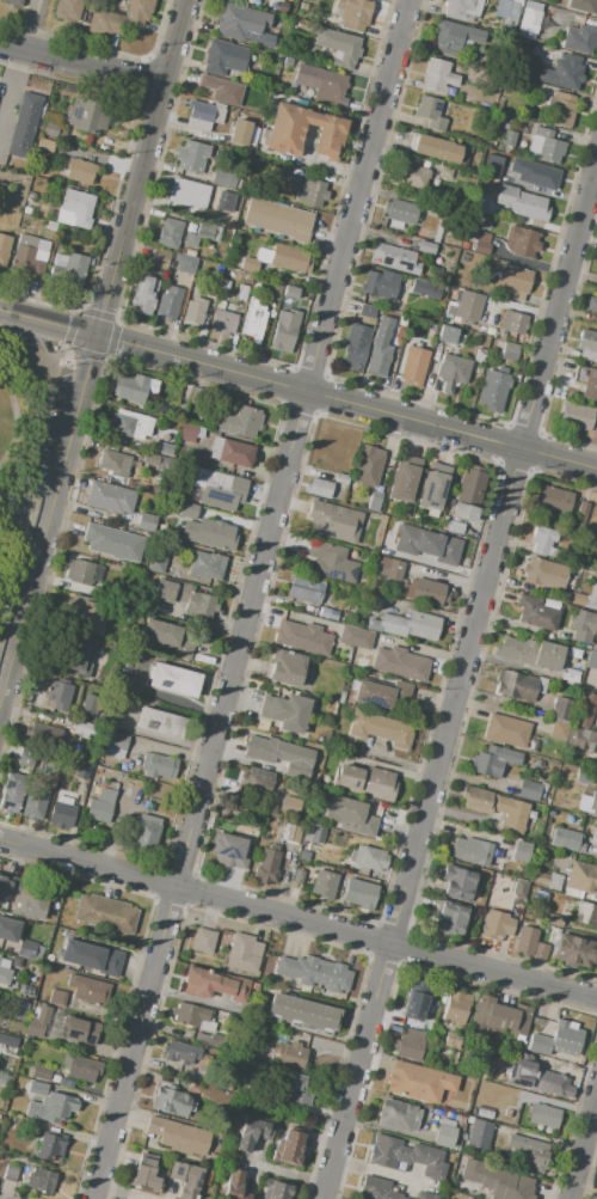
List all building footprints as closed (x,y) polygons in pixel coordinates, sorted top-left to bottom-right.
[(53,16),(57,0),(84,0),(79,23),(53,16)] [(124,17),(128,0),(156,0),(149,23),(143,22),(141,32),(124,29),(122,37),(111,35),(110,38),(86,32),(93,8),(124,17)] [(277,6),(279,0),(296,0),(294,10),(277,6)] [(334,10),(337,0),(367,0),(373,1),(367,27),(364,26),(363,33),(340,29),(341,22),(338,20),(340,12),(334,11),(334,10)] [(443,16),(447,0),(482,0),(478,17),(473,16),(472,23),(443,16)] [(496,10),(498,0),(523,0),(522,6),(518,5),(516,17),(506,14),(506,12),(496,10)] [(566,7),(568,0),(596,0),(596,7),(595,16),(566,7)] [(223,2),(266,14),(260,38),(244,33),(241,42),(214,35),(223,2)] [(524,7),(541,12),(536,35),(519,30),(524,7)] [(505,17),(518,19),(515,31),(503,29),(505,17)] [(438,20),(486,33),(482,45),(462,39),(456,60),(436,54),(438,44),(433,43),(436,33),(435,33),(438,20)] [(561,48),(567,26),(576,29),(577,23),(595,27),(587,55),(561,48)] [(319,26),(361,39),(351,72),(330,66),(334,53),(314,45),(319,26)] [(209,38),(230,43),(224,66),(234,68),(232,78),(202,71),(209,38)] [(536,81),(540,67),(552,71),(558,50),(581,57),(579,66),(584,67),(577,93),(536,81)] [(293,59),(290,67),(283,66),(285,57),(293,59)] [(427,57),(450,62),(448,73),(457,75),(455,87),(445,85),(443,94),(420,90),(427,57)] [(295,63),(346,75),(338,108),(310,100),(313,91),(290,85),(295,63)] [(201,74),(242,85),(238,108),(210,100),(213,88),(197,84),(201,74)] [(549,90),(578,98),(570,129),(552,124),(555,111),(544,109),(549,90)] [(41,98),(32,135),(36,136),(30,159),(7,154),(21,94),(41,98)] [(74,96),(104,103),(101,112),(107,115),(104,131),(97,130),(96,135),(66,128),(74,96)] [(420,96),(441,100),(436,116),(445,118),(442,131),(426,128),(427,121),(416,117),(420,96)] [(499,97),(505,99),(501,110),(496,109),(499,97)] [(207,131),(186,126),(191,109),(185,108),(187,99),(226,110),(221,126),(210,122),(207,131)] [(276,103),(346,121),(337,159),(312,152),(318,128),(306,126),(297,158),(264,149),(276,103)] [(39,134),(43,120),(61,124),(60,128),(66,129),(63,137),(56,136),(55,137),(39,134)] [(234,120),(251,124),(246,146),(229,141),(234,120)] [(527,155),(535,126),(554,131),(553,139),(566,142),(560,165),(527,155)] [(505,129),(517,133),(513,147),(501,143),(505,129)] [(417,134),(462,146),(457,164),(412,152),(417,134)] [(55,142),(53,153),(42,149),(44,140),(55,142)] [(184,140),(210,146),(207,158),(204,157),(201,175),(177,169),(179,160),(174,159),(178,147),(181,148),(184,140)] [(488,153),(503,157),(497,178),(482,175),(488,153)] [(469,157),(481,159),(478,170),(467,167),(469,157)] [(69,158),(63,178),(90,185),(92,177),(96,178),(99,166),(69,158)] [(420,189),(394,183),(399,161),(425,169),(420,189)] [(527,161),(559,170),(554,191),(525,184),(527,177),(523,177),(527,161)] [(287,169),(284,182),(271,178),(273,165),(287,169)] [(438,166),(453,169),(450,179),(437,176),(438,166)] [(214,169),(234,175),(230,188),(210,182),(214,169)] [(23,195),(5,189),(7,183),(8,184),(11,178),(25,182),(24,186),(25,186),(23,195)] [(174,178),(210,186),(204,210),(168,201),(174,178)] [(304,178),(326,183),(324,190),(328,191),(326,202),(321,201),(320,207),(295,201),(298,186),(302,188),(304,178)] [(500,183),(518,188),(517,190),(546,198),(543,207),(549,208),(546,222),(509,213),(510,207),(496,203),(500,183)] [(64,189),(94,197),(88,219),(92,219),(88,231),(55,221),(64,189)] [(27,191),(36,194),(32,203),(25,201),(27,191)] [(234,194),(218,191),(214,209),(230,212),(234,194)] [(490,196),(484,215),(469,210),(475,192),(490,196)] [(5,202),(7,195),(13,196),(12,203),(5,202)] [(250,196),(313,214),(306,243),(290,239),(290,237),(242,224),(250,196)] [(390,198),(418,206),(413,226),(386,219),(387,215),(382,214),(384,202),(389,203),(390,198)] [(232,201),(239,202),(238,210),(230,209),(232,201)] [(427,210),(429,204),(437,207),(436,213),(427,210)] [(24,207),(32,209),(31,215),(23,213),(24,207)] [(162,218),(183,224),(176,249),(155,244),(162,218)] [(198,222),(221,227),(217,243),(199,238),(197,247),(184,244),(186,232),(196,234),(198,222)] [(509,226),(538,233),(535,243),(540,244),(537,253),(533,252),(531,259),(501,252),(509,226)] [(474,233),(491,238),(486,255),(469,251),(474,233)] [(5,268),(0,266),(0,234),(13,238),(5,268)] [(20,234),(50,243),(39,280),(10,270),(20,234)] [(435,245),(432,255),(417,250),(419,241),(435,245)] [(273,243),(309,252),(307,261),(313,262),(309,274),(253,261),(257,247),(271,251),(273,243)] [(417,276),(370,263),(371,256),(370,256),(375,243),(416,255),(413,262),(420,264),(417,276)] [(153,247),(170,252),(165,269),(148,265),(153,247)] [(53,265),(64,268),(68,252),(88,257),(80,289),(49,281),(53,265)] [(55,252),(66,256),(63,267),(53,264),(55,252)] [(173,252),(171,259),(176,261),(173,269),(191,275),(196,258),(173,252)] [(242,258),(258,262),(254,274),(239,270),(242,258)] [(501,264),(533,274),(524,304),(493,295),(501,264)] [(214,265),(222,268),(220,275),(211,273),(214,265)] [(367,270),(380,274),(381,270),(400,275),(393,300),(361,292),(367,270)] [(153,310),(152,310),(149,317),(130,312),(137,276),(141,277),(142,276),(153,279),(152,280),(159,281),(153,310)] [(412,280),(427,283),(426,287),(441,289),(438,300),(410,293),(412,280)] [(228,282),(228,290),(220,290),(220,282),(228,282)] [(283,285),(278,301),(270,299),(275,282),(283,285)] [(172,320),(153,316),(159,293),(164,294),(166,285),(180,289),(172,320)] [(216,299),(204,296),(208,286),(219,288),(216,299)] [(240,286),(248,288),(245,302),(235,300),(240,286)] [(285,287),(300,290),(297,301),(283,298),(285,287)] [(461,289),(482,295),(476,322),(454,316),(461,289)] [(595,289),(596,290),(596,314),(585,311),(589,296),(592,298),(595,289)] [(199,329),(185,325),(186,320),(181,319),(186,300),(192,301),(192,298),(207,301),(199,329)] [(240,334),(248,298),(258,300),(257,306),(265,307),(264,313),(265,313),(258,345),(250,344),(252,337),(240,334)] [(226,302),(223,311),(216,308),(217,300),(226,302)] [(361,302),(376,307),(373,319),(357,316),(361,302)] [(214,310),(238,316),(233,335),(227,334),(226,338),(213,335),(214,330),(209,329),(214,310)] [(290,354),(269,348),(279,310),(290,313),(290,310),(302,313),(290,354)] [(504,311),(528,316),(523,336),(499,330),(504,311)] [(378,316),(393,319),(387,345),(392,347),(383,379),(363,374),(378,316)] [(350,324),(371,330),(361,372),(340,367),(346,347),(343,345),(350,324)] [(439,326),(456,330),(453,343),(436,339),(439,326)] [(487,328),(496,330),(494,336),(485,334),(487,328)] [(579,328),(596,332),(596,362),(593,361),(596,353),(574,347),(579,328)] [(504,341),(519,345),(515,362),(499,359),(504,341)] [(407,347),(429,351),(420,386),(399,380),(407,347)] [(474,353),(484,355),(482,362),(473,360),(474,353)] [(443,354),(470,361),(466,384),(461,385),(454,384),(450,394),(441,392),(443,381),(437,379),(443,354)] [(585,367),(596,370),(596,400),(578,394),(585,367)] [(485,369),(510,375),(500,414),(475,408),(485,369)] [(115,398),(121,378),(133,381),(135,374),(160,381),(155,398),(147,396),(143,406),(115,398)] [(561,403),(593,411),(587,433),(556,424),(561,403)] [(233,404),(264,412),(256,441),(224,433),(233,404)] [(112,409),(153,421),(149,434),(144,433),(142,442),(116,434),(117,428),(107,426),(112,409)] [(183,423),(197,426),(193,443),(179,440),(183,423)] [(168,454),(155,451),(161,428),(174,432),(168,454)] [(224,439),(257,447),(252,471),(219,463),(224,439)] [(362,443),(375,447),(374,449),(384,452),(375,485),(352,479),(362,443)] [(101,449),(133,458),(127,478),(96,470),(101,449)] [(144,452),(160,455),(156,466),(142,463),(144,452)] [(192,453),(208,457),(205,467),(190,464),(192,453)] [(420,460),(410,503),(387,497),(399,454),(407,455),(407,458),(420,460)] [(427,461),(450,466),(441,509),(418,504),(427,461)] [(462,467),(487,473),(481,503),(456,498),(462,467)] [(334,472),(349,476),(346,484),(333,481),(334,472)] [(310,477),(333,483),(328,500),(303,493),(306,483),(309,484),(310,477)] [(91,481),(136,491),(130,514),(122,512),(121,514),(85,506),(85,503),(84,503),(85,497),(87,498),(91,481)] [(215,483),(252,494),(247,512),(209,501),(215,483)] [(179,496),(183,485),(201,490),(197,502),(179,496)] [(574,496),(567,518),(538,509),(542,500),(536,498),(540,485),(574,496)] [(370,491),(382,495),(376,513),(365,509),(370,491)] [(312,500),(363,513),(356,545),(321,537),(307,521),(312,500)] [(455,502),(479,508),(475,524),(451,518),(455,502)] [(580,502),(590,504),(585,522),(577,520),(580,502)] [(178,515),(183,503),(197,507),(193,520),(178,515)] [(148,514),(150,506),(158,508),(156,515),(148,514)] [(140,512),(156,516),(153,533),(135,528),(140,512)] [(232,552),(189,540),(193,522),(198,524),(199,519),(213,522),(214,520),(224,524),(223,525),(235,527),(233,534),(236,536),(232,552)] [(449,520),(464,525),(461,536),(447,532),(449,520)] [(87,522),(143,538),(137,563),(121,558),(119,561),(111,558),(111,556),(87,550),(88,543),(82,542),(87,522)] [(400,524),(462,540),(455,568),(433,562),(435,557),(416,551),(414,556),(393,551),(400,524)] [(535,526),(559,532),(555,543),(552,543),(550,547),(558,550),(555,558),(531,552),(534,544),(530,543),(535,526)] [(312,539),(346,549),(344,559),(361,564),(353,586),(312,574),(315,559),(306,557),(312,539)] [(192,551),(209,555),(209,552),(226,557),(220,581),(203,577),(203,579),(186,575),(192,551)] [(146,570),(150,553),(167,558),(162,575),(146,570)] [(530,556),(568,568),(560,594),(522,582),(525,573),(522,571),(524,563),(528,564),(530,556)] [(405,562),(400,581),(376,575),(378,565),(377,565),(378,561),(380,561),(381,557),(405,562)] [(70,558),(103,568),(98,586),(66,576),(70,558)] [(291,574),(325,583),(319,605),(284,595),(291,574)] [(147,599),(154,576),(193,585),(191,592),(214,598),(208,618),(184,612),(186,604),(171,600),(170,604),(147,599)] [(416,577),(447,586),(444,592),(449,593),(447,602),(442,601),(441,608),(410,600),(410,599),(399,595),(402,583),(408,585),(410,580),(414,581),(416,577)] [(595,579),(596,580),(596,611),(583,607),(586,595),(590,597),(595,579)] [(568,591),(585,595),(583,607),(565,601),(568,591)] [(369,593),(383,597),(380,608),(365,604),(369,593)] [(555,634),(519,623),(523,611),(527,598),(543,604),(542,608),(561,614),(555,634)] [(74,624),(82,599),(105,607),(97,632),(74,624)] [(338,612),(336,620),(319,616),(321,607),(338,612)] [(367,629),(369,618),(378,620),(381,612),(406,619),(408,610),(443,619),(437,642),(405,634),(405,637),(380,631),(380,632),(367,629)] [(574,611),(596,617),(596,621),(591,644),(567,638),(574,611)] [(146,616),(183,626),(180,636),(193,640),(187,660),(172,656),(173,648),(140,640),(146,616)] [(326,659),(273,644),(279,620),(303,626),(304,623),(321,626),(320,632),(332,636),(326,659)] [(341,626),(373,634),(369,650),(338,643),(341,626)] [(101,655),(96,654),(96,655),(72,648),(76,635),(100,642),(99,643),(105,644),(101,655)] [(556,672),(498,657),(503,640),(525,644),(527,641),(538,644),(538,642),(562,648),(556,672)] [(373,669),(377,649),(389,653),(392,646),(408,650),(407,654),(432,661),(426,684),(373,669)] [(573,648),(571,657),(562,655),(565,646),(573,648)] [(279,650),(307,657),(298,689),(269,681),(275,656),(278,657),(279,650)] [(63,652),(75,654),(72,672),(60,668),(63,652)] [(140,652),(153,655),(152,661),(201,674),(193,699),(147,686),(146,692),(130,687),(140,652)] [(590,652),(596,653),(596,670),(586,667),(590,652)] [(118,666),(112,690),(96,685),(101,662),(118,666)] [(364,671),(374,674),(371,681),(362,678),(364,671)] [(533,704),(493,696),(500,671),(538,679),(533,704)] [(358,679),(393,689),(394,680),(412,685),(410,696),(395,692),(390,711),(352,702),(358,679)] [(51,680),(73,686),(66,712),(53,709),(54,703),(45,701),(51,680)] [(596,696),(589,729),(570,724),(578,691),(596,696)] [(127,693),(144,698),(142,708),(186,720),(183,729),(180,740),(119,723),(127,693)] [(301,735),(277,729),(279,722),(258,717),(263,695),(284,699),(285,693),(309,699),(301,735)] [(86,695),(101,699),(94,724),(79,721),(86,695)] [(555,698),(556,697),(574,702),(568,722),(550,717),(555,698)] [(353,710),(413,726),(407,751),(387,746),(389,741),(367,735),(365,740),(347,735),(353,710)] [(490,714),(531,724),(524,751),(482,741),(490,714)] [(553,721),(570,724),(566,741),(549,738),(553,721)] [(32,722),(62,729),(57,748),(27,741),(29,736),(24,735),(25,726),(30,727),(32,722)] [(76,722),(99,728),(97,739),(73,733),(76,722)] [(595,733),(596,734),(596,754),(566,747),(571,727),(595,733)] [(110,732),(128,736),(123,760),(105,756),(110,732)] [(315,751),(310,770),(275,760),(273,766),(244,758),(251,735),(266,740),(266,738),(315,751)] [(468,771),(472,756),(476,757),(478,753),(485,756),(487,745),(522,754),(519,765),(503,761),(499,779),(468,771)] [(17,765),(21,748),(36,752),(31,770),(17,765)] [(178,760),(173,779),(156,775),(155,779),(144,776),(146,772),(140,771),(146,752),(178,760)] [(76,763),(87,766),(85,779),(73,776),(76,763)] [(331,785),(334,776),(336,776),(339,763),(363,770),(361,776),(365,777),(367,771),(368,766),(394,773),(392,782),(396,783),(394,793),(389,791),(386,802),(331,785)] [(250,767),(276,775),(272,789),(246,782),(250,767)] [(577,770),(592,773),(590,784),(574,779),(577,770)] [(2,809),(0,809),(0,799),(7,772),(26,777),(17,814),(12,813),(11,815),(2,813),(2,809)] [(522,779),(542,784),(541,785),(548,787),(546,794),(540,793),(537,801),(518,796),(522,779)] [(468,787),(492,793),(488,809),(491,809),(490,814),(463,808),(468,787)] [(41,821),(21,816),(30,788),(49,793),(41,821)] [(105,825),(85,820),(91,799),(97,800),(99,789),(113,793),(111,803),(105,825)] [(592,791),(596,793),(596,816),(578,810),(579,808),(577,808),(580,795),(591,797),(592,791)] [(70,830),(62,827),(62,828),(54,827),(54,825),(48,824),(53,801),(56,801),(57,795),(72,799),(70,806),(75,807),(70,830)] [(330,795),(369,805),(368,809),(370,810),(369,816),(377,819),(373,837),(356,833),(358,826),(324,818),(330,795)] [(498,796),(529,803),(522,836),(501,831),(500,830),(503,818),(505,818),(505,814),(494,810),(498,796)] [(283,797),(293,800),(290,808),(281,806),(283,797)] [(236,799),(258,805),(254,816),(233,810),(236,799)] [(137,820),(160,826),(154,844),(133,838),(137,820)] [(308,824),(327,828),(322,845),(303,840),(308,824)] [(594,833),(592,833),(589,841),(596,843),(596,824),(594,833)] [(287,825),(303,831),(300,845),(282,840),(287,825)] [(554,827),(579,833),(578,842),(585,844),(583,854),(549,845),(554,827)] [(219,833),(248,840),(246,850),(251,851),(246,870),(232,867),(230,868),(213,864),(215,854),(210,852),(213,839),(216,839),(219,833)] [(450,858),(455,836),(493,845),(487,867),(450,858)] [(516,842),(531,846),(527,864),(511,860),(516,842)] [(358,845),(386,851),(384,855),(388,856),(384,869),(380,868),(378,873),(352,865),(353,862),(349,861),(351,850),(356,851),(358,845)] [(263,848),(282,852),(277,870),(279,871),(277,882),(271,881),(263,879),(254,876),(257,865),(259,865),(263,848)] [(572,862),(596,868),(596,895),(565,887),(572,862)] [(442,895),(447,880),(442,879),(445,864),(479,874),(470,903),(442,895)] [(295,870),(306,873),(302,887),(291,885),(295,870)] [(316,870),(339,875),(333,898),(310,893),(316,870)] [(533,871),(549,876),(550,874),(565,877),(561,892),(547,888),(547,887),(530,882),(533,871)] [(1,906),(0,906),(0,875),(5,876),(4,880),(12,882),(13,879),(50,888),(42,922),(10,913),(14,898),(5,895),(1,906)] [(349,877),(378,886),(371,911),(359,907),(359,905),(341,900),(349,877)] [(529,882),(525,900),(516,898),(515,897),(512,895),(512,893),(516,879),(529,882)] [(550,893),(596,905),(596,934),(543,920),(550,893)] [(103,931),(73,924),(80,894),(110,901),(103,931)] [(439,899),(468,906),(466,917),(467,917),(464,929),(462,929),(461,935),(453,934),(453,935),(447,934),(447,935),(441,934),(442,932),(437,931),(438,926),(433,925),(439,899)] [(110,901),(141,909),(134,938),(103,931),(110,901)] [(479,936),(486,909),(509,914),(507,918),(516,920),(512,935),(503,932),(501,941),(479,936)] [(14,942),(0,939),(0,918),(19,923),(14,942)] [(521,926),(538,931),(535,942),(549,946),(546,961),(530,956),(531,955),(513,950),(521,926)] [(196,928),(217,932),(213,954),(191,949),(196,928)] [(226,966),(234,932),(254,938),(253,942),(263,944),(256,974),(226,966)] [(593,948),(596,949),(596,953),(593,965),(590,964),(589,968),(553,959),(560,932),(596,942),(593,948)] [(20,940),(38,943),(33,960),(17,955),(20,940)] [(62,950),(64,940),(125,954),(122,965),(62,950)] [(122,965),(119,978),(60,964),(62,950),(122,965)] [(319,985),(313,983),(312,985),(312,987),(297,984),(298,979),(291,977),(290,979),(275,974),(279,956),(295,960),(296,958),(303,960),(304,955),(316,958),(316,960),(325,961),(319,985)] [(325,961),(333,964),(334,962),(345,966),(345,967),(344,971),(351,972),(346,991),(339,990),(338,995),(325,991),(326,986),(319,985),(325,961)] [(187,966),(250,981),(245,999),(210,991),(208,1001),(183,993),(185,984),(183,983),(187,966)] [(6,991),(0,990),(0,967),(12,969),(6,991)] [(69,975),(110,985),(105,1008),(73,999),(75,990),(66,987),(69,975)] [(20,985),(33,989),(32,997),(18,993),(20,985)] [(421,1022),(402,1017),(410,985),(430,990),(421,1022)] [(53,990),(67,995),(63,1008),(49,1003),(53,990)] [(272,993),(339,1011),(334,1033),(266,1015),(272,993)] [(449,993),(473,998),(468,1023),(443,1017),(449,993)] [(24,1021),(6,1016),(11,999),(29,1004),(24,1021)] [(179,1003),(222,1014),(217,1033),(195,1027),(174,1022),(179,1003)] [(490,1004),(516,1010),(517,1004),(534,1008),(527,1038),(485,1027),(490,1004)] [(69,1017),(101,1026),(96,1047),(63,1039),(69,1017)] [(25,1034),(30,1018),(47,1022),(42,1039),(25,1034)] [(550,1053),(559,1020),(578,1024),(577,1030),(584,1033),(577,1060),(550,1053)] [(394,1057),(399,1035),(405,1036),(406,1030),(426,1035),(421,1063),(394,1057)] [(16,1048),(0,1044),(0,1034),(19,1039),(16,1048)] [(531,1035),(553,1040),(549,1058),(527,1052),(531,1035)] [(168,1040),(215,1051),(210,1068),(165,1057),(168,1040)] [(275,1063),(281,1044),(309,1051),(304,1070),(275,1063)] [(72,1057),(103,1065),(99,1078),(96,1077),(93,1085),(66,1078),(72,1057)] [(558,1095),(563,1073),(511,1061),(506,1082),(558,1095)] [(387,1094),(395,1062),(458,1077),(455,1093),(441,1089),(436,1106),(387,1094)] [(571,1097),(547,1091),(552,1075),(542,1072),(546,1062),(568,1068),(566,1078),(576,1081),(571,1097)] [(35,1066),(51,1070),(48,1082),(31,1077),(35,1066)] [(275,1070),(307,1078),(301,1103),(288,1101),(290,1090),(271,1085),(275,1070)] [(6,1087),(0,1086),(0,1074),(8,1076),(6,1087)] [(30,1082),(48,1085),(45,1097),(27,1094),(30,1082)] [(150,1108),(158,1084),(183,1093),(179,1102),(192,1107),(187,1120),(150,1108)] [(24,1117),(27,1102),(41,1106),(42,1099),(48,1100),(49,1093),(79,1100),(72,1128),(24,1117)] [(384,1101),(416,1109),(408,1136),(377,1127),(384,1101)] [(531,1102),(561,1111),(556,1128),(527,1121),(531,1102)] [(513,1108),(521,1111),(518,1121),(511,1119),(513,1108)] [(242,1115),(275,1124),(270,1139),(256,1136),(251,1155),(234,1150),(242,1115)] [(150,1117),(211,1133),(205,1158),(158,1145),(159,1137),(146,1132),(150,1117)] [(473,1119),(494,1125),(487,1151),(467,1145),(473,1119)] [(25,1120),(37,1122),(35,1133),(23,1131),(25,1120)] [(433,1144),(438,1124),(456,1128),(451,1149),(433,1144)] [(285,1127),(306,1132),(302,1145),(303,1145),(298,1167),(273,1161),(278,1140),(282,1142),(285,1127)] [(368,1163),(376,1133),(402,1140),(400,1148),(411,1150),(412,1144),(448,1154),(441,1181),(423,1176),(424,1169),(396,1162),(394,1170),(368,1163)] [(36,1158),(43,1134),(67,1140),(60,1164),(36,1158)] [(516,1137),(525,1139),(523,1149),(512,1146),(516,1137)] [(543,1175),(521,1170),(527,1148),(533,1149),(535,1142),(550,1146),(543,1175)] [(140,1157),(156,1161),(153,1176),(164,1179),(160,1193),(129,1186),(134,1166),(137,1167),(140,1157)] [(536,1197),(536,1198),(496,1198),(490,1198),(492,1188),(460,1180),(464,1158),(482,1163),(482,1166),(535,1180),(531,1195),(536,1197)] [(203,1170),(196,1198),(170,1198),(173,1181),(178,1164),(203,1170)] [(2,1177),(6,1166),(18,1168),(14,1181),(2,1177)] [(32,1168),(57,1175),(51,1197),(37,1193),(37,1189),(27,1187),(32,1168)] [(257,1194),(256,1198),(224,1198),(232,1169),(247,1173),(242,1191),(257,1194)] [(401,1197),(411,1198),(361,1198),(367,1176),(390,1182),(388,1191),(401,1194),(401,1197)] [(294,1186),(291,1198),(263,1198),(265,1189),(264,1188),(266,1180),(294,1186)]
